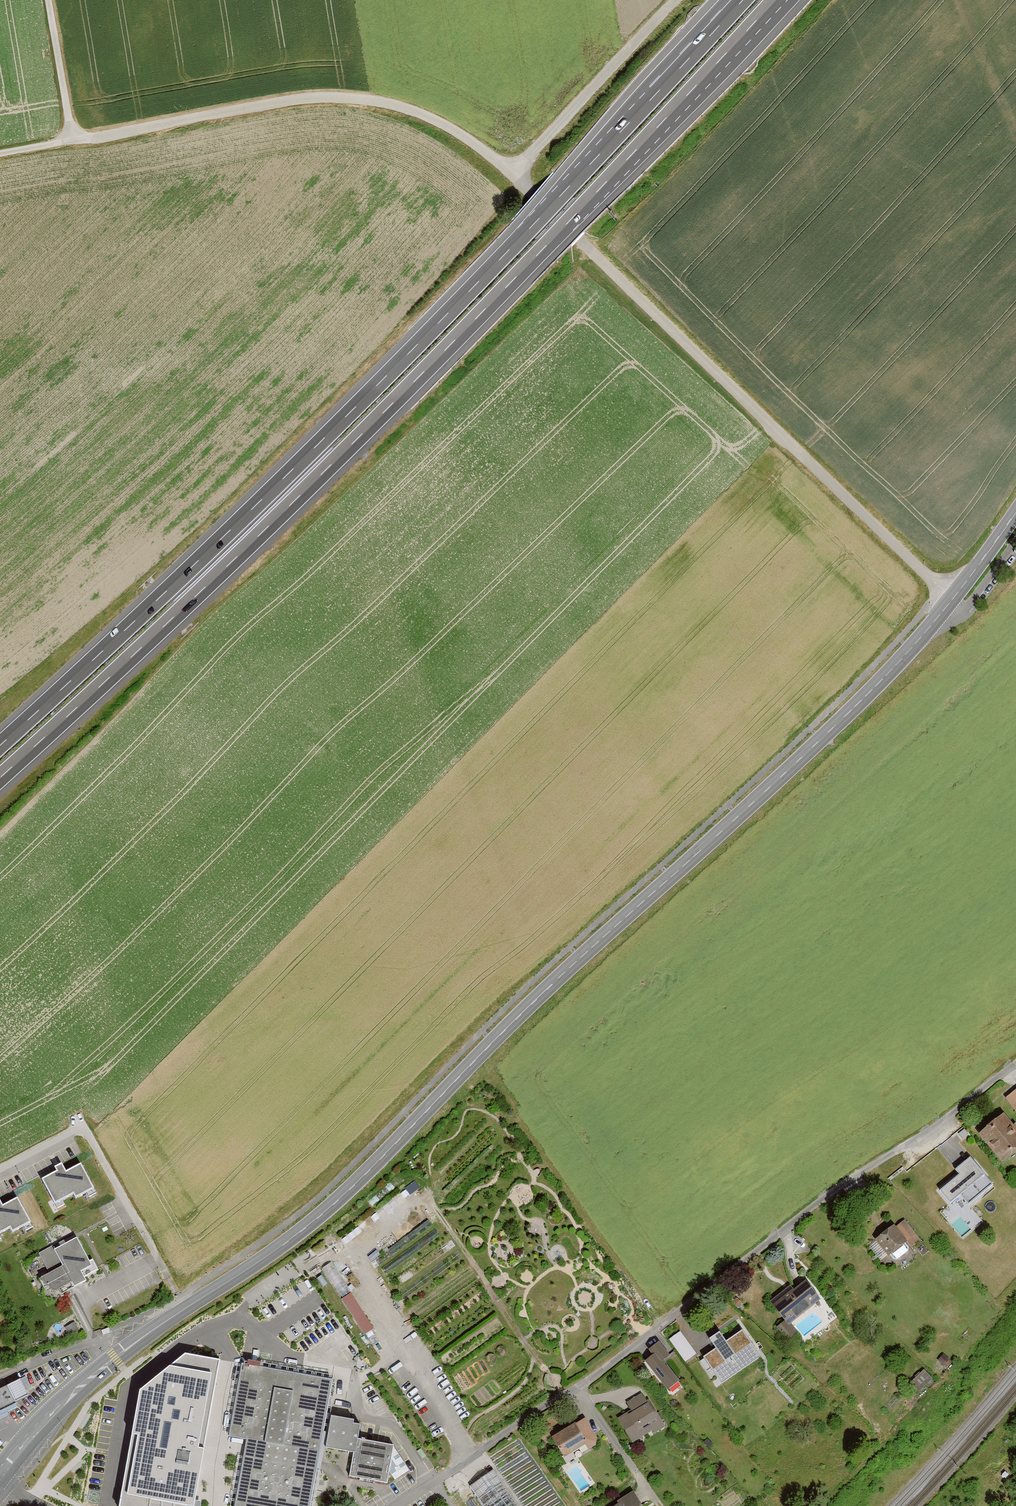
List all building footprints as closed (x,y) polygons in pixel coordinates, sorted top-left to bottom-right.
[(984,1134),(1003,1158),(1015,1148),(1015,1124),(1015,1123),(1010,1127),(1003,1119),(984,1134)] [(964,1129),(958,1134),(962,1139),(968,1134),(964,1129)] [(993,1185),(970,1157),(955,1170),(959,1174),(940,1191),(950,1203),(960,1195),(969,1205),(993,1185)] [(66,1172),(62,1163),(54,1167),(57,1171),(42,1180),(55,1204),(73,1194),(76,1198),(94,1189),(81,1164),(66,1172)] [(0,1200),(0,1234),(10,1228),(12,1232),(31,1222),(17,1198),(3,1206),(0,1200)] [(904,1220),(896,1227),(906,1240),(914,1233),(904,1220)] [(904,1241),(893,1227),(889,1230),(887,1228),(884,1230),(886,1233),(878,1239),(888,1253),(889,1253),(893,1259),(897,1259),(907,1251),(907,1247),(904,1241)] [(89,1261),(77,1238),(54,1250),(52,1246),(39,1253),(50,1273),(39,1279),(44,1288),(48,1285),(50,1289),(51,1289),(51,1290),(52,1290),(53,1291),(54,1291),(55,1291),(56,1290),(59,1289),(62,1294),(86,1281),(85,1278),(98,1270),(93,1259),(89,1261)] [(333,1259),(322,1266),(342,1295),(353,1288),(333,1259)] [(790,1287),(772,1302),(789,1322),(818,1298),(807,1283),(795,1293),(790,1287)] [(365,1333),(375,1327),(352,1290),(342,1296),(365,1333)] [(718,1346),(732,1366),(761,1346),(747,1326),(734,1335),(730,1331),(717,1340),(720,1344),(718,1346)] [(687,1360),(698,1351),(680,1329),(669,1337),(687,1360)] [(647,1362),(666,1387),(676,1380),(662,1361),(668,1356),(658,1343),(650,1350),(654,1356),(647,1362)] [(220,1361),(185,1355),(140,1394),(120,1505),(195,1505),(220,1361)] [(242,1363),(229,1436),(250,1439),(248,1456),(244,1455),(235,1505),(309,1505),(321,1443),(322,1433),(332,1379),(242,1363)] [(923,1370),(911,1382),(919,1390),(931,1378),(923,1370)] [(16,1404),(14,1401),(28,1395),(22,1382),(0,1392),(0,1411),(16,1404)] [(662,1424),(648,1402),(621,1419),(626,1427),(629,1426),(635,1436),(645,1430),(645,1428),(650,1425),(653,1429),(662,1424)] [(328,1434),(322,1433),(321,1443),(327,1444),(327,1446),(348,1450),(349,1447),(355,1448),(356,1439),(358,1439),(360,1424),(353,1423),(353,1420),(331,1416),(328,1434)] [(583,1420),(552,1438),(562,1455),(583,1443),(587,1449),(593,1445),(594,1439),(583,1420)] [(387,1482),(389,1470),(396,1480),(410,1470),(404,1462),(397,1451),(393,1445),(390,1445),(384,1444),(377,1442),(372,1441),(365,1440),(365,1438),(362,1437),(361,1440),(358,1439),(356,1439),(355,1448),(350,1476),(387,1482)] [(421,1449),(417,1452),(422,1459),(426,1456),(421,1449)] [(492,1472),(469,1489),(482,1505),(518,1505),(492,1472)] [(633,1493),(620,1501),(621,1503),(616,1505),(641,1505),(633,1493)]
